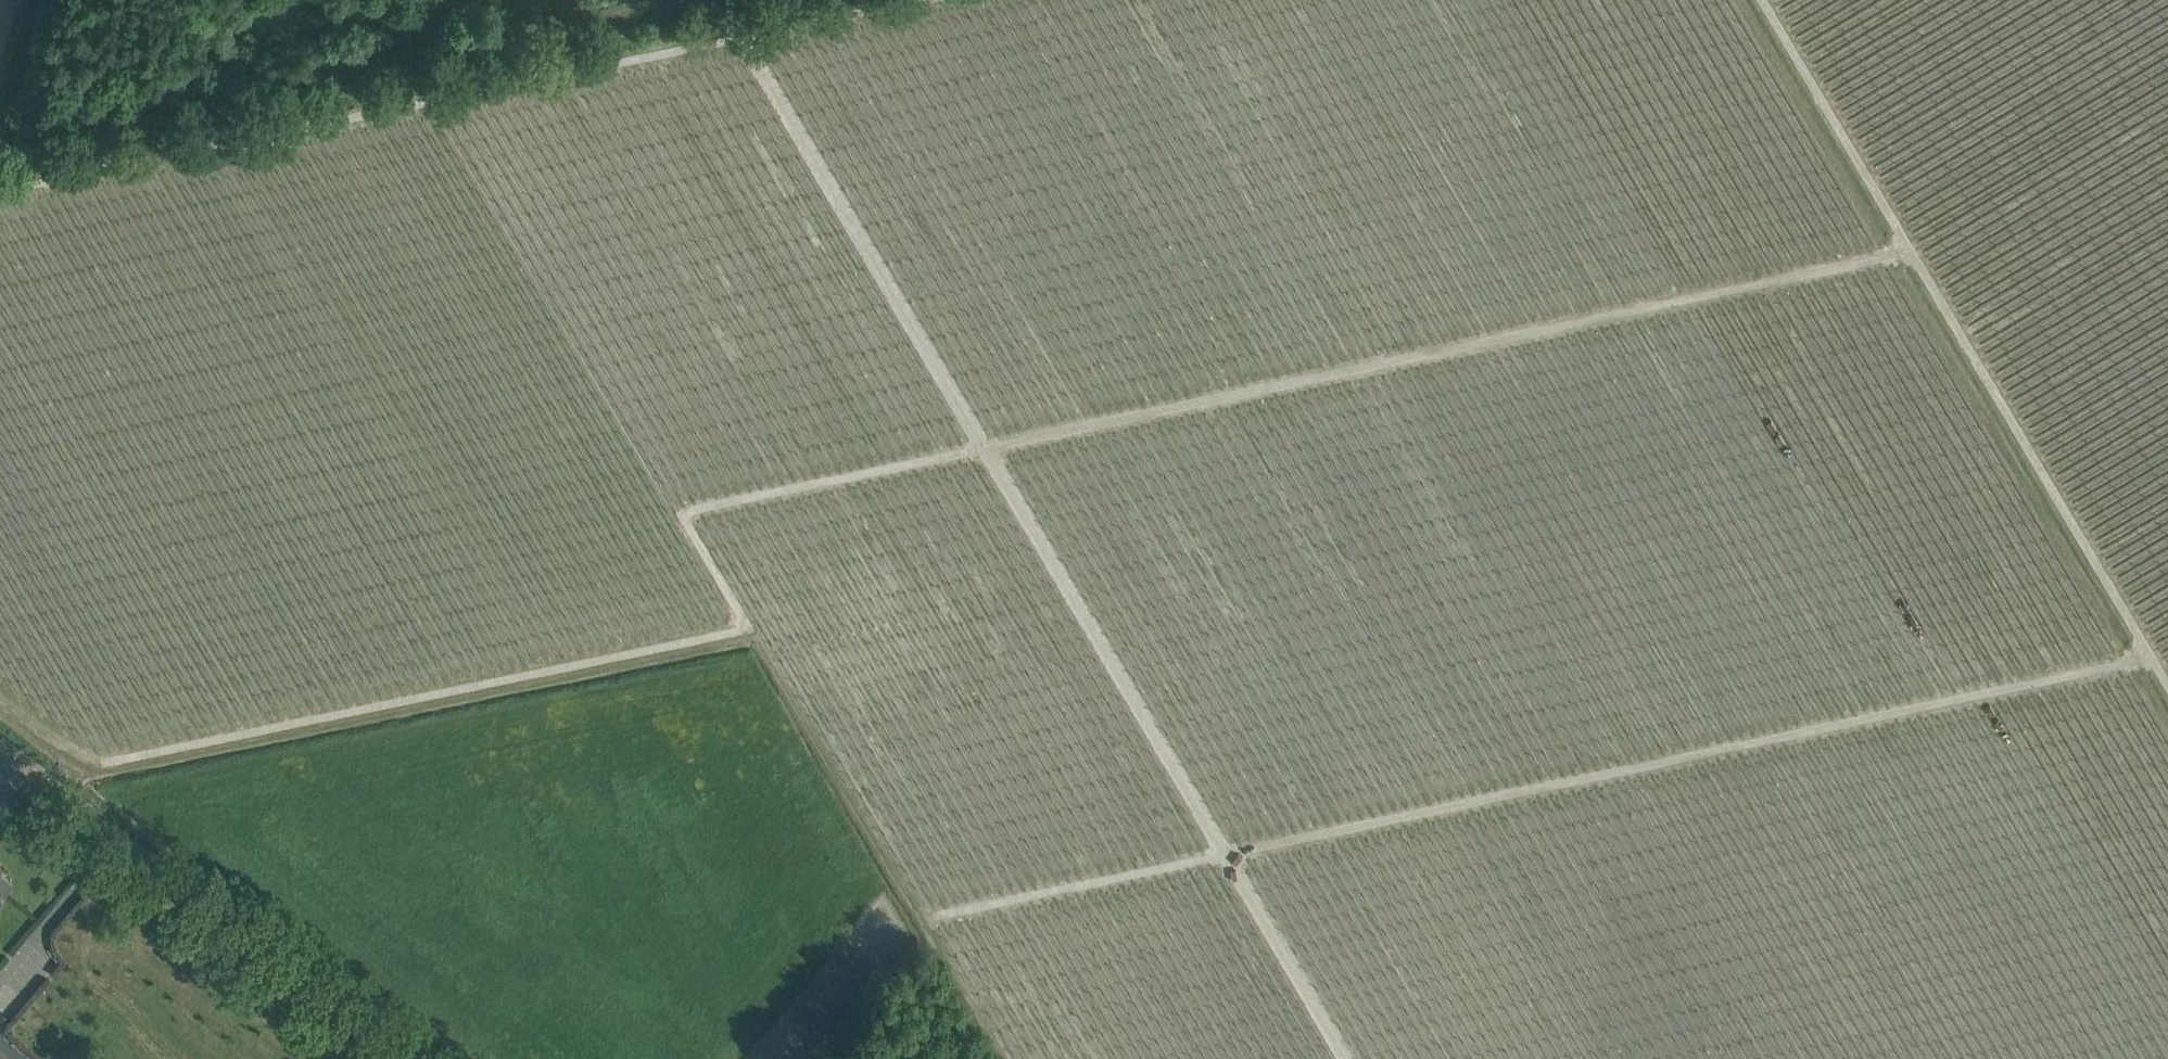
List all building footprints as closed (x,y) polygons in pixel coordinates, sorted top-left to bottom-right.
[(12,879),(0,869),(0,893),(12,879)]
